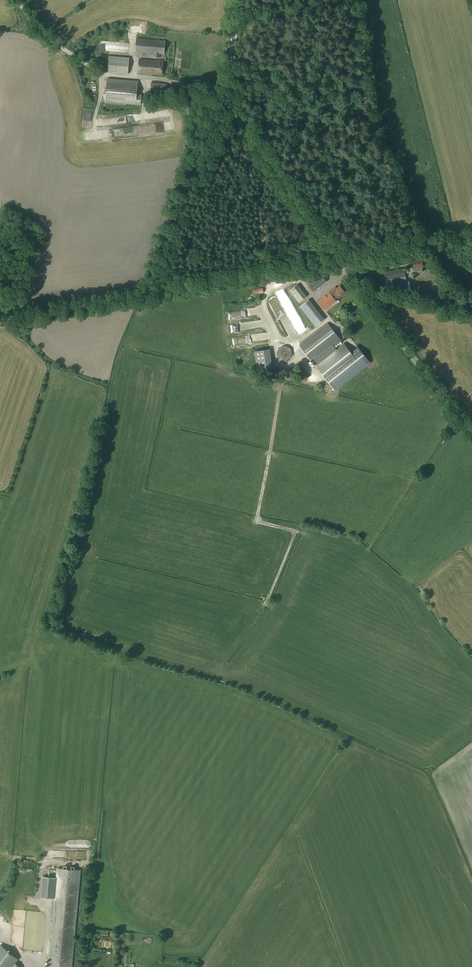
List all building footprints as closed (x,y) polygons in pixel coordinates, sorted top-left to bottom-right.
[(154,53),(153,58),(159,58),(160,54),(164,54),(165,41),(136,38),(135,52),(154,53)] [(112,51),(112,42),(100,41),(99,50),(112,51)] [(178,45),(178,55),(190,55),(190,46),(178,45)] [(129,57),(109,56),(108,72),(128,74),(129,57)] [(163,61),(139,60),(138,73),(162,75),(163,61)] [(137,83),(107,80),(105,102),(140,105),(141,95),(136,95),(137,83)] [(151,90),(166,91),(167,84),(151,83),(151,90)] [(112,135),(111,129),(101,130),(102,137),(112,135)] [(422,270),(422,266),(423,266),(422,259),(412,261),(414,268),(415,268),(416,271),(422,270)] [(388,290),(407,287),(404,269),(385,272),(388,290)] [(321,275),(309,285),(314,292),(326,281),(321,275)] [(294,285),(288,290),(296,301),(302,296),(294,285)] [(318,301),(324,310),(336,301),(335,300),(338,297),(339,298),(342,295),(345,292),(340,285),(335,289),(335,288),(329,292),(329,293),(318,301)] [(299,307),(315,327),(325,319),(320,313),(314,318),(308,311),(314,306),(309,299),(299,307)] [(341,340),(327,323),(299,346),(312,362),(313,362),(332,347),(341,340)] [(313,362),(335,390),(370,363),(357,346),(356,346),(358,348),(351,353),(344,344),(335,350),(332,347),(313,362)] [(282,360),(284,360),(286,360),(287,360),(289,359),(290,358),(290,357),(291,356),(292,354),(292,353),(292,352),(291,351),(291,349),(290,348),(289,347),(287,346),(286,346),(284,346),(283,346),(282,346),(281,347),(279,348),(278,349),(277,351),(277,352),(277,353),(277,354),(277,356),(278,357),(279,358),(280,359),(281,360),(282,360)] [(47,966),(71,966),(79,874),(56,872),(47,966)] [(55,878),(42,877),(40,897),(53,898),(55,878)] [(26,910),(16,909),(12,952),(22,953),(26,910)] [(34,927),(36,910),(28,909),(25,959),(27,959),(27,963),(31,963),(34,927)] [(0,945),(0,946),(0,966),(19,966),(15,963),(17,959),(0,945)] [(145,954),(129,954),(129,962),(145,962),(145,954)]
